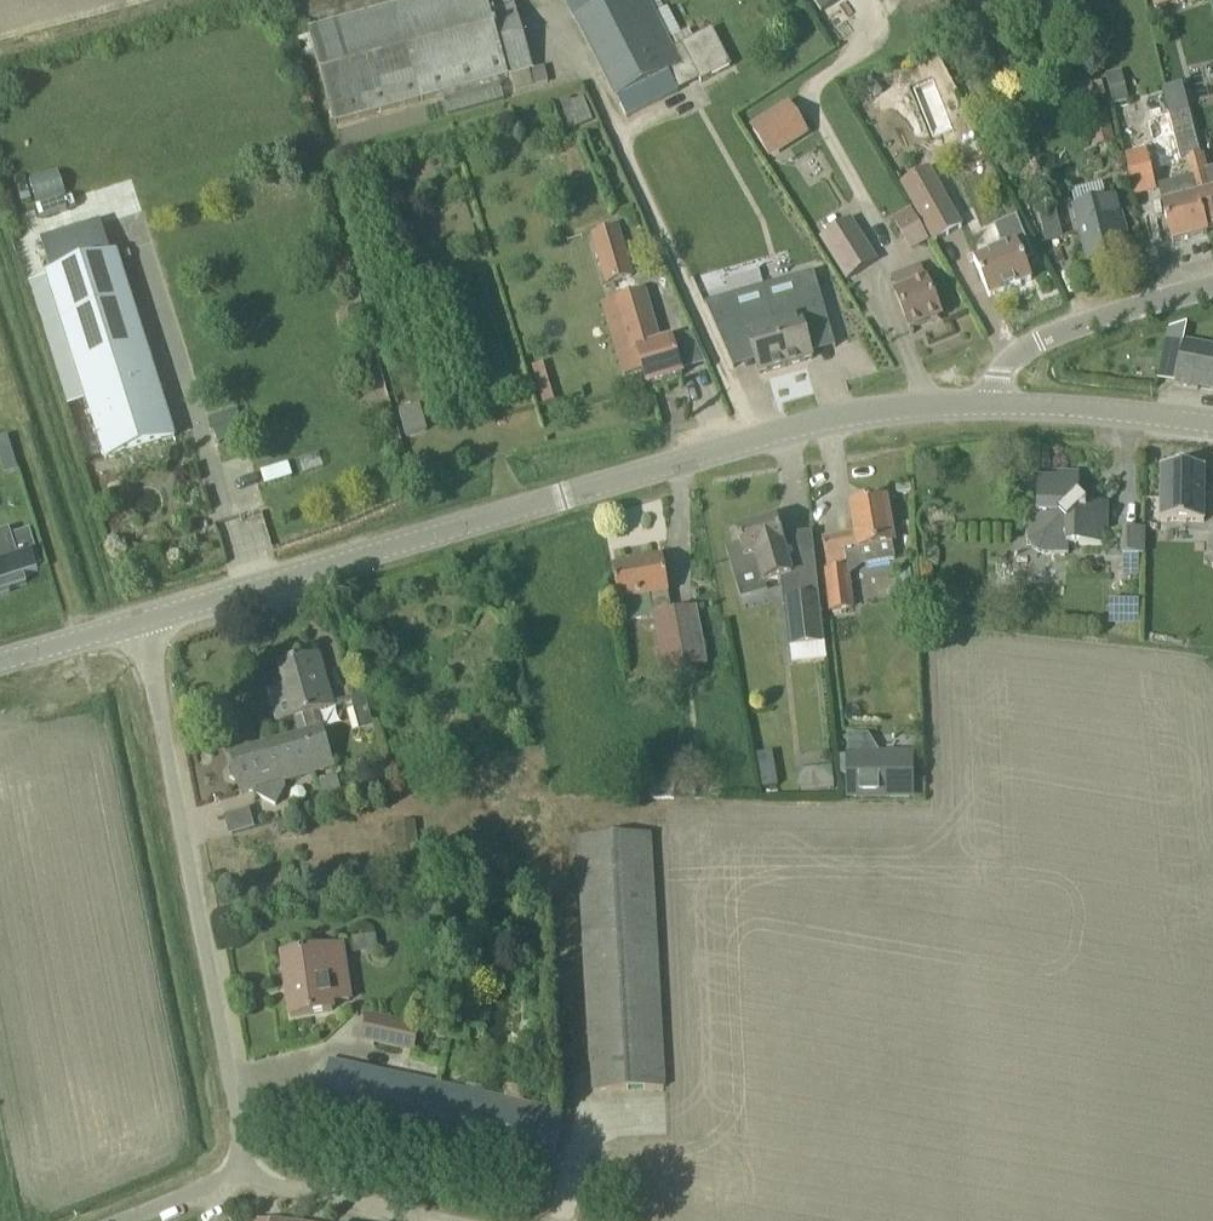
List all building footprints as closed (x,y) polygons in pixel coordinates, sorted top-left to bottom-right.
[(507,6),(505,0),(421,0),(308,31),(310,36),(292,41),(297,57),(314,53),(335,124),(442,94),(447,113),(504,98),(499,79),(511,76),(514,91),(548,81),(544,66),(533,69),(515,4),(507,6)] [(576,21),(577,20),(626,118),(678,91),(669,73),(690,62),(700,80),(701,82),(731,66),(712,28),(672,49),(655,14),(664,10),(660,2),(660,0),(565,0),(576,21)] [(1154,9),(1183,0),(1151,0),(1154,9)] [(1106,72),(1113,106),(1114,106),(1128,103),(1127,97),(1121,69),(1106,72)] [(1095,105),(1094,98),(1105,95),(1102,81),(1091,83),(1090,81),(1062,87),(1067,109),(1080,106),(1080,108),(1095,105)] [(1205,169),(1183,89),(1163,94),(1181,161),(1186,160),(1191,178),(1192,177),(1198,196),(1206,229),(1212,227),(1212,167),(1205,169)] [(1181,161),(1163,94),(1141,100),(1159,167),(1181,161)] [(583,95),(560,103),(569,128),(591,120),(583,95)] [(790,106),(753,130),(768,154),(805,131),(790,106)] [(1109,114),(1087,119),(1094,147),(1115,142),(1109,114)] [(1145,153),(1126,158),(1134,194),(1154,189),(1145,153)] [(929,200),(916,176),(901,184),(934,243),(962,227),(942,193),(929,200)] [(1207,233),(1206,229),(1198,196),(1192,177),(1191,178),(1159,185),(1164,205),(1163,205),(1173,242),(1207,233)] [(1122,255),(1108,199),(1106,199),(1102,183),(1071,191),(1075,208),(1074,208),(1089,264),(1122,255)] [(1036,201),(1047,242),(1063,238),(1055,206),(1052,207),(1049,197),(1036,201)] [(912,211),(895,221),(911,249),(928,239),(912,211)] [(995,226),(1004,248),(974,260),(989,297),(1032,279),(1024,261),(1033,258),(1016,218),(995,226)] [(821,238),(847,279),(876,261),(850,220),(821,238)] [(604,283),(633,274),(620,228),(591,236),(604,283)] [(105,460),(175,438),(116,253),(47,275),(105,460)] [(895,293),(910,329),(941,316),(924,274),(919,276),(916,268),(893,278),(899,291),(895,293)] [(797,302),(783,306),(775,279),(762,283),(763,288),(786,366),(813,359),(797,302)] [(759,374),(786,366),(763,288),(751,291),(762,331),(748,335),(759,374)] [(614,340),(624,374),(643,368),(648,386),(682,376),(671,340),(659,343),(655,329),(656,329),(645,292),(616,301),(627,336),(614,340)] [(1183,340),(1174,385),(1212,392),(1212,346),(1183,340)] [(420,407),(399,413),(406,436),(427,430),(420,407)] [(227,412),(209,417),(217,442),(235,437),(227,412)] [(12,453),(7,437),(0,439),(0,457),(12,453)] [(1165,465),(1161,519),(1204,522),(1208,468),(1165,465)] [(1028,512),(1028,542),(1040,554),(1068,554),(1068,544),(1104,544),(1104,528),(1108,528),(1108,503),(1087,503),(1079,495),(1079,474),(1057,473),(1057,478),(1038,478),(1037,512),(1028,512)] [(861,565),(895,558),(885,500),(851,506),(856,534),(822,540),(826,565),(847,561),(845,551),(859,549),(861,565)] [(783,548),(784,548),(776,519),(737,531),(741,545),(726,549),(736,582),(761,574),(764,584),(781,579),(788,648),(825,644),(814,553),(794,555),(795,558),(787,560),(783,548)] [(3,594),(2,591),(27,583),(24,575),(38,570),(32,553),(18,557),(9,529),(0,532),(0,595),(3,594)] [(1144,529),(1121,529),(1121,555),(1123,555),(1138,555),(1144,555),(1144,529)] [(1123,555),(1123,579),(1138,579),(1138,555),(1123,555)] [(622,621),(653,615),(664,672),(707,664),(696,607),(672,612),(668,593),(669,593),(663,558),(612,567),(622,621)] [(853,609),(848,568),(826,571),(831,612),(853,609)] [(304,734),(315,773),(334,767),(318,712),(333,708),(318,655),(280,666),(295,719),(296,718),(301,735),(304,734)] [(283,782),(315,773),(304,734),(301,735),(230,755),(233,765),(231,766),(228,771),(230,779),(235,782),(237,781),(241,794),(256,789),(258,796),(279,808),(285,788),(283,782)] [(846,752),(846,799),(914,800),(914,753),(879,753),(868,753),(868,734),(846,734),(846,752)] [(773,752),(757,755),(760,778),(776,775),(773,752)] [(344,804),(336,776),(318,781),(320,790),(325,808),(344,804)] [(664,1088),(650,835),(579,838),(593,1092),(664,1088)] [(327,973),(345,971),(342,946),(282,955),(291,1016),(332,1010),(327,973)] [(401,1048),(407,1023),(368,1015),(363,1040),(401,1048)] [(564,1112),(329,1060),(316,1120),(551,1171),(564,1112)]
